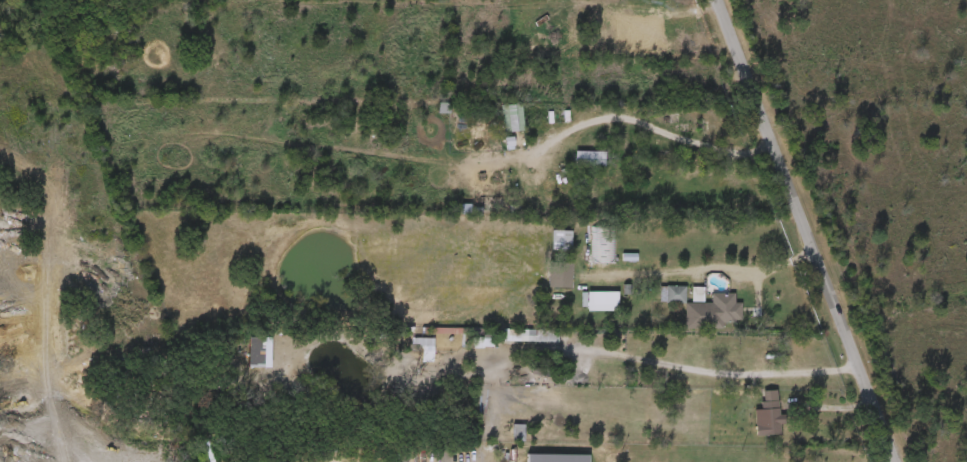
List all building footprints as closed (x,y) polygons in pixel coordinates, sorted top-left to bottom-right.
[(485,114),(486,140),(507,139),(506,113),(485,114)] [(617,263),(592,263),(592,226),(617,226),(617,263)] [(571,231),(570,250),(552,249),(552,231),(571,231)] [(535,257),(555,258),(555,239),(536,239),(535,257)] [(572,279),(572,288),(548,287),(549,262),(573,263),(572,279)] [(532,296),(555,296),(556,273),(532,273),(532,296)] [(687,286),(686,304),(659,302),(659,287),(666,287),(667,285),(687,286)] [(617,312),(587,312),(587,292),(617,292),(617,312)] [(735,293),(735,302),(742,302),(742,319),(734,319),(734,323),(723,323),(723,329),(711,329),(711,315),(706,315),(706,302),(711,302),(711,293),(735,293)] [(669,295),(644,294),(644,311),(669,312),(669,295)] [(570,319),(601,320),(601,301),(571,300),(570,319)] [(668,337),(707,337),(707,329),(725,328),(725,311),(718,311),(718,301),(695,302),(695,312),(668,312),(668,337)] [(231,375),(254,376),(255,346),(232,345),(231,375)] [(418,347),(396,346),(396,359),(405,360),(405,370),(417,371),(418,347)] [(780,408),(782,434),(765,435),(764,418),(763,418),(762,413),(764,413),(764,401),(780,400),(780,408)] [(763,443),(763,433),(768,433),(768,423),(761,423),(761,409),(745,409),(745,418),(738,418),(738,444),(763,443)]
